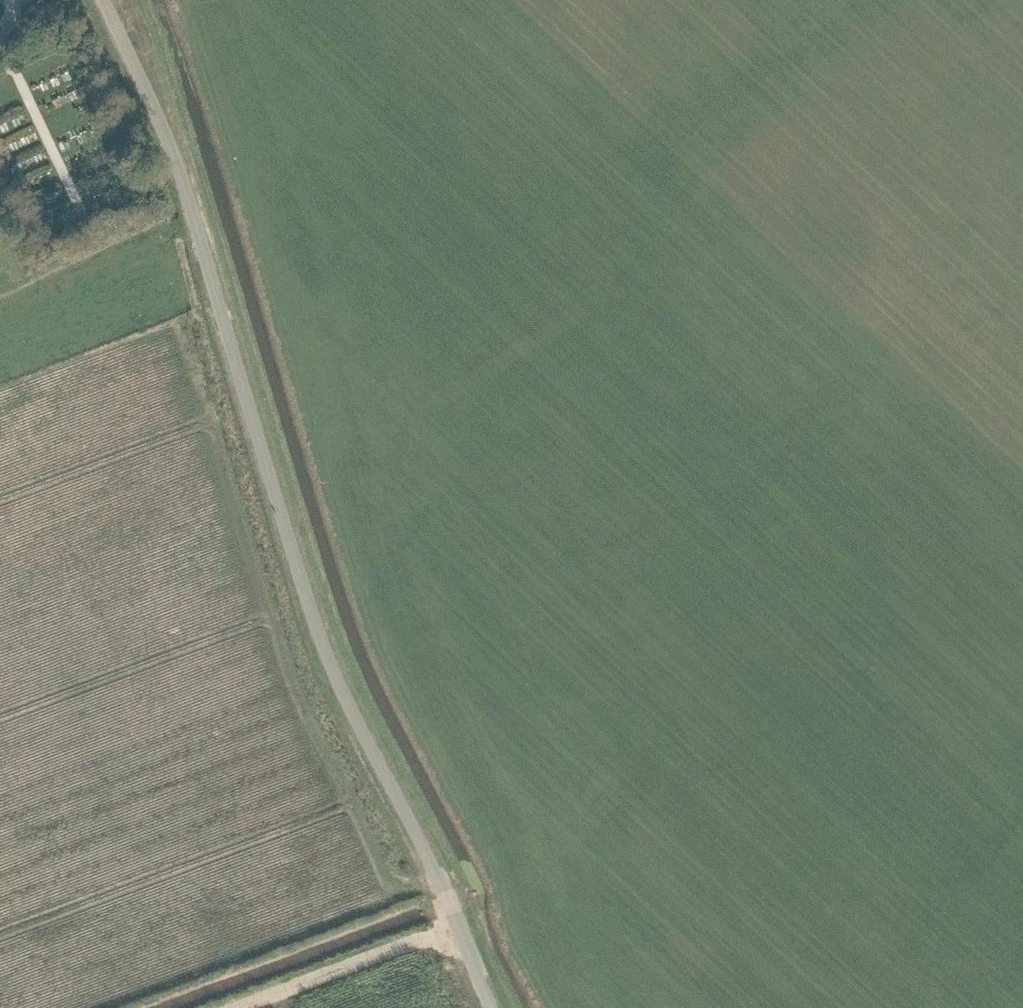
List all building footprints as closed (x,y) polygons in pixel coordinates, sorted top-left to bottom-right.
[(38,5),(45,20),(56,15),(49,0),(48,0),(38,5)]
